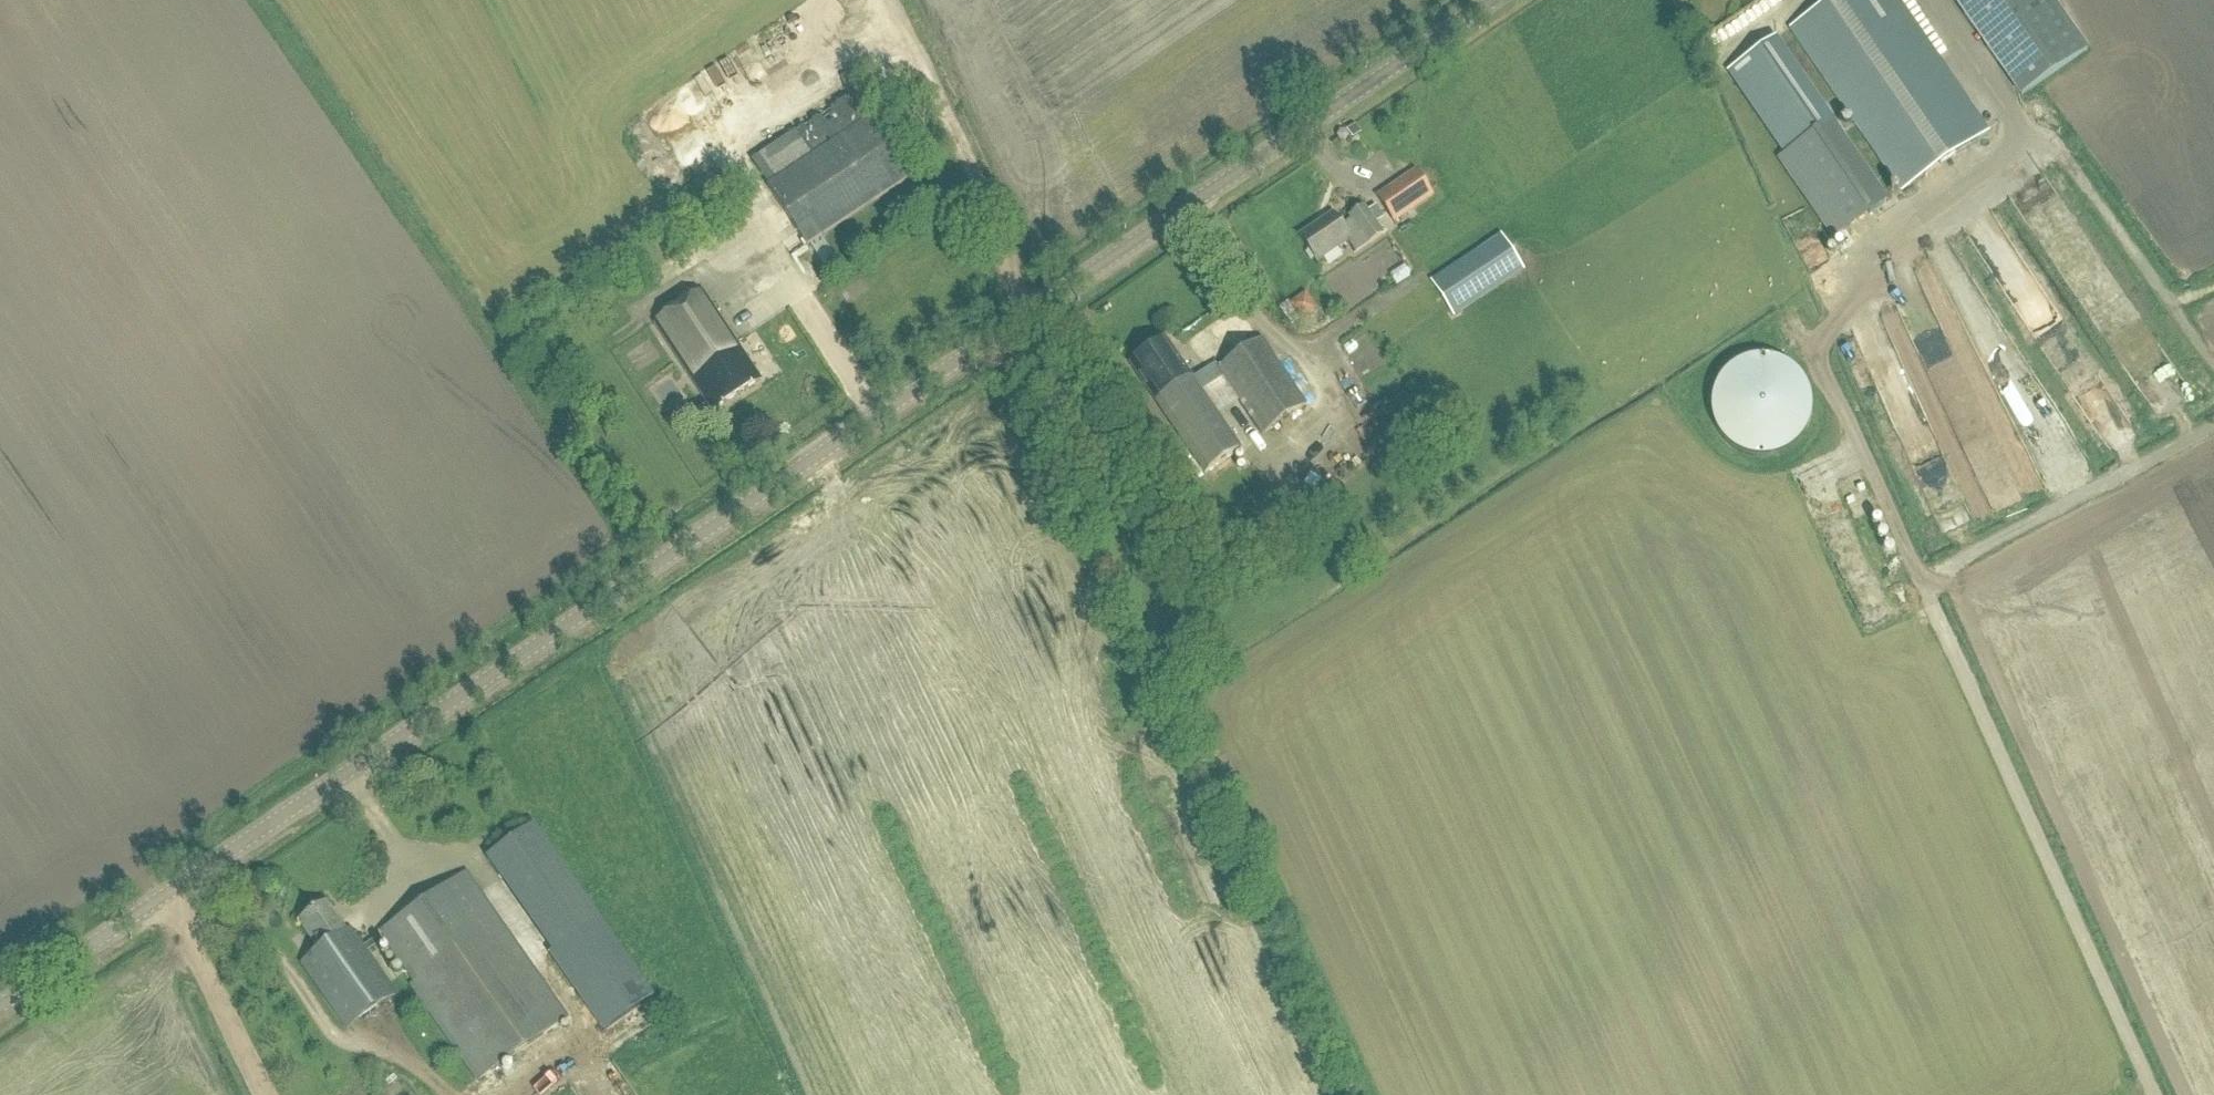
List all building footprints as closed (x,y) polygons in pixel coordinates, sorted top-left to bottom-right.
[(1991,131),(1901,0),(1836,0),(1791,31),(1903,192),(1991,131)] [(2091,53),(2054,0),(1952,0),(2022,100),(2091,53)] [(1833,242),(1891,202),(1837,123),(1779,39),(1727,74),(1785,159),(1779,162),(1833,242)] [(808,250),(919,175),(861,89),(750,164),(808,250)] [(647,146),(667,161),(682,141),(662,127),(647,146)] [(1395,226),(1434,199),(1417,174),(1378,202),(1395,226)] [(1383,236),(1364,208),(1350,217),(1352,222),(1343,228),(1334,215),(1301,238),(1318,262),(1347,242),(1355,255),(1383,236)] [(1776,217),(1785,239),(1807,230),(1798,209),(1776,217)] [(1454,316),(1524,270),(1502,236),(1432,282),(1454,316)] [(1795,243),(1800,261),(1815,256),(1810,238),(1795,243)] [(823,240),(811,248),(825,269),(837,261),(823,240)] [(2063,281),(2079,297),(2100,276),(2084,260),(2063,281)] [(867,283),(873,294),(891,284),(885,273),(867,283)] [(712,418),(762,384),(702,296),(652,330),(712,418)] [(1295,328),(1304,323),(1291,305),(1290,303),(1281,309),(1295,328)] [(1308,407),(1263,340),(1219,369),(1215,364),(1189,382),(1163,342),(1130,364),(1204,475),(1237,453),(1198,395),(1224,378),(1263,436),(1308,407)] [(1762,460),(1766,460),(1770,459),(1774,459),(1778,457),(1782,456),(1786,454),(1790,452),(1793,450),(1796,447),(1799,444),(1802,441),(1804,437),(1806,434),(1808,430),(1810,426),(1811,422),(1812,418),(1812,414),(1812,410),(1812,406),(1812,402),(1811,398),(1810,394),(1808,390),(1806,386),(1804,383),(1802,379),(1799,376),(1796,373),(1793,370),(1790,368),(1786,366),(1782,364),(1778,363),(1774,361),(1770,360),(1766,360),(1762,360),(1758,360),(1754,361),(1750,361),(1746,363),(1742,364),(1738,366),(1735,368),(1731,370),(1728,373),(1725,376),(1723,379),(1720,383),(1718,386),(1716,390),(1715,394),(1714,398),(1713,402),(1712,406),(1712,410),(1712,414),(1713,418),(1714,422),(1715,426),(1716,430),(1718,434),(1720,437),(1723,441),(1725,444),(1728,447),(1731,450),(1735,452),(1738,454),(1742,456),(1746,457),(1750,459),(1754,459),(1758,460),(1762,460)] [(658,996),(538,825),(487,861),(608,1032),(658,996)] [(566,1021),(465,875),(380,933),(383,937),(365,949),(351,929),(347,932),(327,904),(300,923),(320,952),(302,965),(347,1031),(397,997),(366,952),(384,939),(482,1079),(566,1021)]
